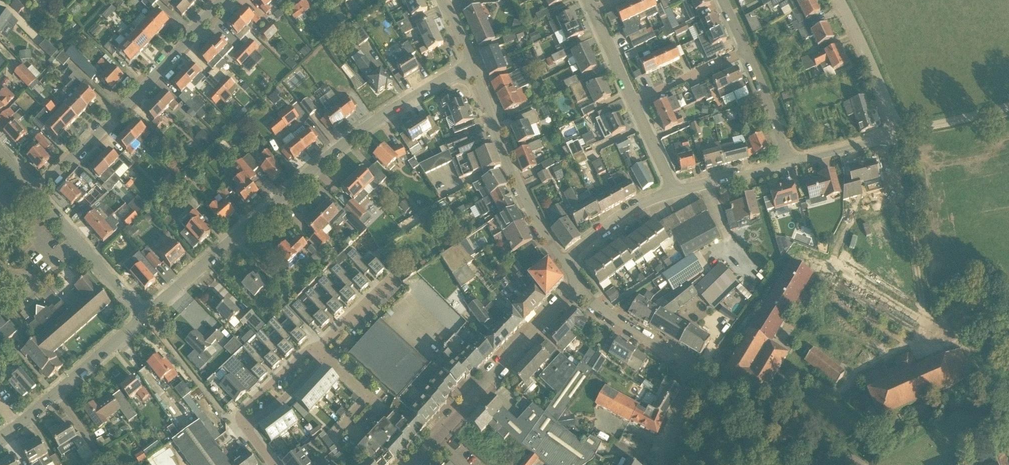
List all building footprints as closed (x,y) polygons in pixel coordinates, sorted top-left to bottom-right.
[(152,0),(145,0),(142,3),(149,10),(155,3),(152,0)] [(191,7),(183,0),(178,0),(174,4),(172,3),(174,1),(173,0),(160,0),(172,11),(174,10),(182,17),(191,7)] [(271,11),(268,6),(274,1),(274,0),(258,0),(263,6),(261,8),(267,15),(271,11)] [(312,8),(306,0),(299,5),(305,14),(312,8)] [(407,6),(410,13),(403,16),(405,21),(396,25),(400,30),(413,24),(410,19),(412,18),(427,11),(422,0),(419,0),(407,6)] [(562,2),(561,0),(545,0),(549,8),(562,2)] [(647,18),(648,19),(659,14),(656,8),(652,0),(641,0),(639,1),(647,18)] [(671,7),(668,0),(660,0),(664,10),(671,7)] [(688,16),(690,21),(698,17),(696,12),(710,5),(707,0),(690,0),(682,3),(686,11),(688,16)] [(779,6),(776,0),(767,5),(770,11),(779,6)] [(813,1),(813,0),(776,0),(779,6),(782,10),(789,6),(792,13),(813,1)] [(19,14),(25,8),(17,1),(11,6),(19,14)] [(647,18),(639,1),(628,6),(633,18),(638,16),(640,21),(647,18)] [(796,32),(809,27),(806,21),(820,13),(813,1),(792,13),(797,23),(792,25),(795,32),(796,32)] [(305,14),(299,5),(293,10),(294,11),(290,14),(295,22),(305,14)] [(479,48),(495,40),(479,6),(463,13),(479,48)] [(627,33),(629,37),(639,32),(633,18),(628,6),(616,11),(622,24),(627,33)] [(19,22),(12,18),(13,17),(1,8),(0,9),(0,33),(1,34),(8,23),(15,28),(19,22)] [(252,16),(244,8),(236,17),(246,27),(252,21),(256,25),(261,20),(254,14),(252,16)] [(280,10),(274,14),(278,20),(284,15),(280,10)] [(312,10),(309,17),(315,19),(317,12),(312,10)] [(539,21),(550,15),(547,10),(536,15),(539,21)] [(160,32),(169,22),(157,11),(148,20),(160,32)] [(564,17),(562,11),(547,18),(555,35),(556,34),(562,31),(578,24),(573,12),(564,17)] [(754,13),(745,17),(753,33),(762,29),(754,13)] [(670,25),(672,29),(679,26),(673,15),(667,18),(670,25)] [(666,16),(661,19),(665,27),(670,25),(667,18),(666,16)] [(232,31),(231,32),(240,42),(250,31),(246,27),(236,17),(227,26),(232,31)] [(706,36),(721,29),(715,17),(693,27),(699,39),(706,36)] [(150,42),(160,32),(148,20),(138,31),(150,42)] [(422,40),(438,33),(432,21),(417,28),(422,40)] [(515,21),(513,27),(520,29),(521,22),(515,21)] [(268,41),(278,32),(270,23),(260,33),(268,41)] [(415,30),(413,24),(400,30),(403,35),(415,30)] [(562,31),(567,42),(563,44),(566,50),(577,45),(574,39),(584,35),(578,24),(562,31)] [(677,36),(689,31),(686,24),(673,29),(677,36)] [(674,34),(670,25),(665,27),(669,37),(674,34)] [(137,31),(132,26),(124,33),(122,31),(119,34),(127,42),(139,53),(150,42),(138,31),(137,31)] [(833,40),(827,26),(811,32),(809,27),(796,32),(800,42),(803,41),(813,36),(819,47),(833,40)] [(359,46),(369,39),(361,28),(354,34),(351,36),(359,46)] [(645,36),(649,35),(647,31),(646,29),(639,32),(629,37),(631,43),(645,36)] [(704,51),(726,41),(721,29),(706,36),(710,43),(702,47),(704,51)] [(422,55),(438,47),(443,45),(438,33),(422,40),(426,48),(420,51),(422,55)] [(505,45),(517,40),(515,35),(503,39),(505,45)] [(13,36),(5,36),(6,45),(14,44),(13,36)] [(227,46),(218,36),(208,47),(222,60),(233,49),(229,44),(227,46)] [(646,38),(645,36),(631,43),(634,48),(647,42),(646,38)] [(121,48),(113,39),(105,48),(113,56),(118,51),(130,63),(139,53),(127,42),(121,48)] [(241,49),(250,58),(258,50),(259,48),(250,40),(241,49)] [(52,64),(56,59),(60,55),(58,52),(46,41),(40,47),(47,53),(52,59),(49,61),(52,64)] [(408,42),(404,45),(401,46),(403,49),(394,55),(400,63),(397,66),(404,78),(418,69),(411,57),(416,54),(408,42)] [(673,47),(671,42),(660,47),(668,65),(680,59),(674,46),(673,47)] [(560,45),(557,47),(560,53),(566,50),(563,44),(560,45)] [(571,54),(577,65),(592,57),(592,56),(593,55),(591,50),(589,51),(587,46),(571,54)] [(842,52),(839,46),(824,52),(825,53),(813,59),(812,56),(801,59),(806,71),(816,67),(816,68),(821,66),(823,71),(831,67),(833,71),(848,64),(844,57),(845,57),(842,52)] [(208,66),(213,70),(222,60),(208,47),(198,57),(208,66)] [(502,60),(497,47),(480,54),(485,66),(502,60)] [(657,70),(668,65),(660,47),(649,52),(652,57),(651,57),(657,70)] [(257,64),(250,58),(241,49),(232,59),(242,67),(242,66),(248,72),(252,68),(253,69),(257,64)] [(304,49),(301,52),(305,57),(309,53),(304,49)] [(31,51),(19,52),(20,60),(31,59),(31,51)] [(60,55),(56,59),(64,66),(70,59),(63,52),(60,55)] [(563,52),(552,57),(555,64),(567,58),(563,52)] [(645,60),(641,53),(637,55),(646,75),(657,70),(651,57),(645,60)] [(592,57),(577,65),(582,76),(598,68),(596,64),(597,63),(594,58),(593,58),(592,57)] [(79,58),(75,63),(93,79),(97,74),(80,58),(79,58)] [(366,58),(365,58),(356,66),(378,94),(386,88),(387,89),(392,85),(381,70),(377,73),(366,58)] [(112,68),(103,60),(99,65),(107,73),(100,80),(112,91),(124,78),(113,67),(112,68)] [(489,77),(506,70),(502,60),(485,66),(489,77)] [(521,70),(527,67),(525,61),(513,66),(516,72),(521,70)] [(293,62),(289,66),(292,70),(297,65),(293,62)] [(348,62),(341,68),(351,80),(356,92),(365,84),(348,62)] [(181,74),(196,88),(205,78),(201,74),(201,73),(191,64),(181,74)] [(28,89),(37,80),(22,65),(13,73),(28,89)] [(67,88),(87,108),(96,99),(83,85),(86,82),(76,72),(70,67),(68,69),(74,74),(69,79),(72,83),(67,88)] [(746,88),(742,81),(737,69),(725,75),(733,94),(741,90),(746,88)] [(521,70),(516,72),(516,73),(515,74),(492,83),(492,84),(505,112),(521,105),(515,93),(518,91),(522,89),(529,86),(524,76),(521,70)] [(196,97),(191,92),(196,88),(181,74),(172,85),(181,94),(182,93),(183,95),(180,99),(201,119),(205,116),(200,111),(201,110),(192,101),(196,97)] [(733,94),(725,75),(712,80),(714,83),(707,86),(709,92),(716,89),(721,99),(733,94)] [(227,93),(236,84),(228,76),(219,85),(220,85),(227,93)] [(567,89),(570,88),(579,83),(576,77),(564,83),(567,89)] [(215,80),(210,85),(215,90),(220,85),(219,85),(215,80)] [(596,111),(607,106),(604,101),(605,100),(611,97),(603,81),(586,90),(582,82),(579,83),(570,88),(578,104),(591,97),(595,104),(581,111),(584,117),(596,111)] [(227,93),(220,85),(215,90),(213,92),(225,104),(231,97),(227,93)] [(705,98),(704,96),(702,91),(701,89),(700,87),(699,86),(691,90),(696,102),(705,98)] [(77,119),(87,108),(67,88),(63,92),(67,96),(60,103),(65,107),(77,119)] [(14,98),(6,89),(0,95),(0,96),(3,99),(0,102),(0,113),(14,98)] [(269,99),(275,106),(281,100),(278,97),(282,94),(278,90),(269,99)] [(451,90),(444,93),(447,100),(453,97),(451,90)] [(174,111),(179,106),(174,101),(165,92),(154,103),(164,112),(169,107),(174,111)] [(341,105),(332,92),(326,96),(344,120),(356,111),(354,109),(357,106),(350,97),(341,105)] [(333,129),(344,120),(326,96),(320,101),(330,114),(321,121),(328,129),(331,126),(333,129)] [(739,107),(752,103),(749,96),(737,101),(739,107)] [(457,103),(455,97),(453,97),(447,100),(440,102),(443,109),(448,107),(450,113),(445,115),(447,119),(452,117),(469,110),(465,100),(457,103)] [(659,119),(672,113),(681,109),(675,97),(654,106),(659,119)] [(874,129),(864,97),(844,103),(848,116),(855,114),(861,133),(874,129)] [(308,99),(306,100),(301,105),(310,117),(317,111),(308,99)] [(59,113),(57,111),(57,110),(46,100),(41,106),(49,113),(48,113),(66,130),(77,119),(65,107),(59,113)] [(158,128),(163,122),(158,118),(164,112),(154,103),(145,112),(155,122),(153,123),(158,128)] [(740,118),(756,112),(752,103),(739,107),(737,108),(740,118)] [(289,106),(277,117),(279,118),(287,127),(298,117),(289,106)] [(612,119),(609,114),(610,113),(607,106),(596,111),(600,119),(603,117),(606,124),(599,127),(605,139),(612,136),(612,137),(626,130),(619,116),(612,119)] [(1,128),(16,144),(26,135),(11,119),(15,115),(10,110),(0,119),(0,127),(1,128)] [(191,110),(187,113),(193,119),(196,115),(191,110)] [(455,135),(467,130),(465,124),(473,121),(469,110),(452,117),(456,127),(452,129),(455,135)] [(518,145),(534,138),(529,127),(539,123),(534,111),(520,117),(523,124),(512,129),(518,145)] [(66,130),(48,113),(43,119),(40,115),(33,123),(42,131),(45,128),(57,139),(66,130)] [(675,120),(672,113),(659,119),(665,131),(684,122),(682,117),(675,120)] [(425,120),(422,116),(412,123),(422,137),(428,133),(431,137),(439,132),(430,117),(425,120)] [(276,137),(287,127),(279,118),(268,128),(276,137)] [(141,145),(150,135),(146,131),(146,130),(137,121),(127,132),(136,141),(137,140),(141,145)] [(695,136),(701,134),(698,122),(691,124),(695,136)] [(410,151),(419,145),(416,141),(422,137),(412,123),(403,129),(405,133),(400,136),(410,151)] [(305,151),(317,142),(315,139),(318,137),(312,129),(297,141),(305,151)] [(203,131),(195,139),(207,150),(215,142),(203,131)] [(132,155),(136,150),(132,145),(136,141),(127,132),(117,142),(127,151),(132,155)] [(162,149),(168,143),(158,134),(153,139),(162,149)] [(43,153),(51,147),(40,135),(35,139),(42,147),(39,149),(28,158),(39,170),(49,161),(43,153)] [(450,135),(444,137),(446,143),(452,141),(450,135)] [(488,135),(468,143),(465,136),(452,141),(446,143),(445,144),(446,145),(449,151),(457,148),(460,157),(481,148),(483,152),(493,148),(488,135)] [(593,135),(583,139),(586,146),(596,142),(593,135)] [(768,150),(762,135),(749,141),(745,142),(745,143),(749,158),(754,155),(755,156),(768,150)] [(616,144),(619,151),(627,147),(630,145),(626,139),(616,144)] [(681,172),(695,168),(688,140),(681,142),(685,156),(677,158),(681,172)] [(294,160),(305,151),(297,141),(282,152),(289,161),(292,158),(294,160)] [(523,172),(537,167),(531,153),(543,149),(540,141),(528,146),(528,148),(515,153),(523,172)] [(584,154),(578,141),(573,144),(568,147),(572,156),(574,159),(584,154)] [(707,170),(724,165),(719,146),(719,142),(707,146),(707,148),(701,150),(707,170)] [(724,165),(749,159),(749,158),(745,143),(734,146),(734,143),(719,146),(724,165)] [(405,155),(401,146),(389,151),(384,147),(374,156),(386,169),(387,168),(390,171),(395,166),(392,163),(396,159),(405,155)] [(627,147),(619,151),(622,155),(627,152),(630,151),(627,147)] [(452,160),(453,162),(459,179),(481,170),(483,174),(501,167),(494,148),(493,148),(483,152),(481,148),(460,157),(452,160)] [(115,174),(124,165),(119,160),(119,159),(109,150),(100,160),(110,169),(115,174)] [(272,181),(282,172),(276,165),(278,163),(267,151),(261,155),(268,163),(261,169),(272,181)] [(452,160),(449,151),(443,154),(448,164),(453,162),(452,160)] [(627,152),(622,155),(624,161),(630,158),(627,152)] [(442,166),(448,164),(443,154),(442,154),(437,157),(442,166)] [(577,166),(587,161),(584,154),(574,159),(577,166)] [(242,160),(254,173),(260,167),(248,155),(242,160)] [(437,169),(442,166),(437,157),(432,159),(437,169)] [(414,159),(408,163),(413,170),(419,166),(414,159)] [(431,172),(437,169),(432,159),(426,162),(431,172)] [(104,184),(109,179),(105,174),(110,169),(100,160),(90,170),(100,180),(100,179),(104,184)] [(257,176),(254,173),(242,160),(232,170),(240,178),(228,188),(235,196),(237,194),(245,204),(258,193),(249,183),(257,176)] [(544,171),(554,166),(551,160),(541,165),(544,171)] [(598,176),(605,172),(600,160),(592,164),(598,176)] [(425,174),(431,172),(426,162),(419,165),(425,174)] [(880,179),(875,162),(859,166),(858,164),(848,167),(851,179),(845,181),(844,200),(845,200),(845,202),(850,201),(849,199),(857,197),(854,186),(860,184),(880,179)] [(631,170),(643,191),(653,185),(641,164),(631,170)] [(552,170),(557,179),(563,177),(558,167),(552,170)] [(190,168),(184,174),(188,179),(195,172),(190,168)] [(380,173),(373,180),(362,169),(352,179),(364,191),(369,186),(374,190),(386,178),(380,173)] [(824,195),(825,199),(840,195),(833,171),(819,175),(820,179),(805,183),(810,199),(824,195)] [(543,184),(550,180),(546,172),(538,175),(543,184)] [(483,201),(505,188),(506,187),(498,173),(472,186),(476,193),(478,193),(483,201)] [(629,183),(625,175),(614,181),(625,201),(636,195),(629,182),(629,183)] [(129,188),(134,183),(129,179),(125,184),(129,188)] [(359,222),(367,214),(359,205),(363,201),(359,196),(364,191),(352,179),(342,189),(353,200),(346,208),(359,222)] [(614,207),(625,201),(614,181),(613,179),(607,182),(613,192),(608,194),(614,207)] [(602,188),(596,192),(590,182),(585,185),(592,197),(601,214),(614,207),(608,194),(606,195),(602,188)] [(767,211),(775,208),(798,203),(792,183),(785,185),(785,187),(770,191),(772,197),(764,199),(767,211)] [(78,193),(72,187),(70,185),(61,195),(72,206),(76,202),(78,204),(80,202),(87,194),(89,191),(84,187),(78,193)] [(93,191),(102,199),(108,194),(99,185),(93,191)] [(225,201),(231,196),(224,187),(218,192),(225,201)] [(154,188),(147,196),(153,203),(161,195),(154,188)] [(491,222),(515,208),(505,188),(483,201),(474,206),(481,218),(497,209),(499,212),(485,220),(488,224),(491,222)] [(577,228),(588,222),(573,196),(570,190),(563,194),(570,207),(575,205),(577,207),(568,212),(577,228)] [(94,232),(109,219),(104,213),(110,208),(110,204),(117,196),(112,191),(108,194),(102,199),(93,207),(97,211),(85,221),(94,232)] [(194,211),(199,206),(188,193),(182,198),(194,211)] [(730,231),(738,229),(738,228),(737,222),(760,216),(753,193),(744,196),(745,200),(730,204),(732,211),(725,213),(730,231)] [(601,214),(592,197),(582,203),(577,194),(573,196),(588,222),(601,214)] [(133,211),(138,217),(148,206),(143,202),(138,197),(128,206),(133,211)] [(147,198),(143,202),(148,206),(152,202),(147,198)] [(219,209),(212,200),(206,206),(210,210),(209,210),(213,214),(213,215),(222,224),(234,214),(225,204),(219,209)] [(443,200),(438,203),(441,209),(446,206),(443,200)] [(702,201),(696,204),(702,214),(707,211),(702,201)] [(461,203),(452,208),(456,216),(465,210),(461,203)] [(336,213),(328,205),(326,204),(316,214),(329,226),(332,230),(336,226),(339,227),(343,223),(342,220),(347,215),(342,210),(343,210),(341,208),(336,213)] [(565,250),(581,239),(566,219),(568,218),(561,204),(549,211),(557,225),(551,230),(565,250)] [(696,217),(702,214),(696,204),(691,206),(696,217)] [(691,206),(685,209),(691,220),(696,217),(691,206)] [(488,229),(496,243),(495,239),(502,233),(523,223),(523,222),(515,208),(491,222),(493,226),(488,229)] [(691,220),(685,209),(680,212),(685,223),(691,220)] [(128,227),(138,217),(133,211),(122,221),(128,227)] [(675,229),(671,231),(674,237),(686,259),(693,256),(723,239),(707,211),(702,214),(696,217),(691,220),(685,223),(680,226),(675,229)] [(193,249),(210,235),(202,226),(205,223),(195,212),(190,216),(190,217),(183,224),(182,225),(187,230),(181,235),(193,249)] [(680,212),(674,215),(680,226),(685,223),(680,212)] [(313,245),(319,252),(326,244),(318,236),(329,226),(316,214),(306,224),(316,234),(309,241),(313,245)] [(674,215),(669,218),(675,229),(680,226),(674,215)] [(119,224),(112,216),(109,219),(94,232),(103,243),(118,230),(116,227),(119,224)] [(669,218),(664,221),(669,231),(671,231),(675,229),(669,218)] [(669,231),(664,221),(657,225),(655,221),(646,228),(660,247),(664,252),(670,247),(667,242),(674,237),(671,231),(669,231)] [(532,242),(523,223),(502,233),(495,239),(496,243),(496,244),(505,239),(513,252),(521,248),(532,242)] [(362,224),(356,230),(360,234),(366,228),(364,226),(362,224)] [(135,226),(130,230),(135,235),(139,231),(135,226)] [(638,233),(652,253),(659,248),(660,247),(646,228),(645,228),(638,233)] [(651,253),(652,253),(638,233),(637,234),(630,239),(643,258),(651,253)] [(122,235),(115,241),(121,248),(128,242),(122,235)] [(296,256),(307,245),(299,237),(288,247),(285,244),(275,254),(287,266),(297,256),(296,256)] [(791,240),(774,237),(781,259),(792,245),(789,243),(791,240)] [(642,259),(643,258),(630,239),(629,240),(621,245),(632,261),(631,261),(634,265),(642,259)] [(525,255),(537,248),(532,242),(521,248),(525,255)] [(619,242),(610,248),(624,267),(631,261),(632,261),(621,245),(619,242)] [(185,256),(174,243),(166,250),(162,245),(156,251),(160,255),(160,256),(171,268),(185,256)] [(461,288),(475,279),(467,265),(473,261),(471,258),(467,253),(460,244),(441,257),(461,288)] [(324,257),(319,252),(313,245),(308,250),(313,256),(314,255),(320,261),(324,257)] [(624,267),(610,248),(610,249),(602,254),(616,273),(623,268),(624,267)] [(342,256),(360,274),(365,269),(372,276),(379,268),(366,254),(359,261),(348,250),(342,256)] [(472,250),(467,253),(471,258),(475,256),(472,250)] [(159,263),(156,260),(151,254),(146,258),(155,268),(159,263)] [(594,260),(608,279),(614,274),(616,273),(602,254),(594,260)] [(668,284),(673,291),(703,271),(693,256),(686,259),(662,276),(668,284)] [(666,256),(662,260),(668,269),(673,265),(666,256)] [(416,273),(406,258),(404,260),(409,268),(405,271),(404,271),(401,273),(405,280),(416,273)] [(606,281),(608,279),(594,260),(593,260),(585,266),(599,285),(599,286),(606,281)] [(563,281),(548,261),(528,276),(523,270),(518,274),(516,275),(527,289),(530,287),(532,288),(523,297),(507,278),(500,283),(506,289),(500,294),(513,310),(506,317),(503,314),(499,311),(491,303),(484,310),(478,300),(468,307),(483,327),(484,326),(489,331),(492,327),(495,329),(484,341),(476,331),(469,337),(463,343),(485,364),(556,289),(563,281)] [(139,267),(134,262),(126,269),(145,290),(155,282),(141,265),(139,267)] [(803,312),(812,298),(803,293),(814,276),(792,263),(723,373),(762,397),(788,355),(770,344),(794,307),(803,312)] [(699,284),(696,287),(701,293),(698,295),(709,306),(736,280),(721,264),(699,284)] [(338,282),(344,289),(349,284),(356,291),(364,283),(350,270),(344,276),(333,265),(327,271),(338,282)] [(657,268),(655,270),(658,274),(664,269),(661,265),(657,268)] [(111,303),(87,277),(87,276),(75,287),(76,288),(72,291),(76,296),(80,292),(85,298),(70,312),(62,303),(55,309),(52,306),(48,310),(47,308),(45,310),(37,309),(36,317),(34,319),(36,321),(29,327),(38,338),(22,352),(26,358),(29,356),(49,379),(63,366),(53,354),(111,303)] [(268,285),(259,276),(255,279),(253,276),(243,286),(255,299),(268,285)] [(661,290),(668,284),(662,276),(652,283),(656,288),(658,287),(661,290)] [(325,294),(332,301),(337,296),(344,303),(351,296),(344,289),(338,282),(331,288),(320,277),(314,283),(325,294)] [(671,315),(698,295),(701,293),(696,287),(694,290),(687,283),(673,291),(666,296),(668,300),(665,302),(668,305),(664,307),(663,308),(662,309),(671,315)] [(615,286),(605,293),(611,302),(621,296),(615,286)] [(332,301),(325,294),(318,301),(307,290),(301,296),(312,307),(319,314),(324,309),(331,316),(339,308),(332,301)] [(664,307),(668,305),(665,302),(668,300),(666,296),(657,303),(654,306),(652,305),(640,322),(649,327),(662,309),(663,308),(664,307)] [(640,322),(652,305),(639,297),(629,315),(640,322)] [(242,316),(227,301),(217,311),(229,323),(234,318),(242,326),(247,322),(259,334),(266,327),(256,317),(249,309),(242,316)] [(319,314),(312,307),(306,313),(295,302),(289,308),(306,326),(311,321),(318,328),(326,321),(319,314)] [(284,333),(290,339),(298,347),(305,339),(297,331),(302,326),(286,309),(281,314),(292,326),(284,333)] [(649,327),(700,358),(709,342),(671,315),(662,309),(649,327)] [(576,338),(581,333),(587,323),(582,320),(583,319),(573,310),(561,322),(567,327),(573,334),(576,338)] [(18,332),(10,322),(6,325),(0,317),(0,347),(18,332)] [(393,462),(410,444),(409,444),(446,404),(445,403),(452,395),(450,394),(456,388),(457,387),(435,366),(430,362),(428,364),(379,320),(347,355),(396,399),(393,403),(393,405),(404,415),(401,419),(390,410),(386,419),(357,449),(361,453),(351,464),(352,464),(390,464),(393,462)] [(290,339),(284,333),(273,322),(268,327),(279,338),(271,346),(277,351),(285,359),(293,352),(285,344),(290,339)] [(564,352),(576,338),(573,334),(567,327),(561,322),(547,338),(556,346),(564,352)] [(211,346),(217,340),(221,336),(214,329),(202,341),(194,334),(186,342),(201,357),(211,346)] [(277,351),(271,346),(260,334),(255,339),(266,350),(259,358),(264,364),(272,372),(280,364),(272,356),(277,351)] [(485,364),(463,343),(456,335),(444,348),(447,351),(442,356),(443,357),(465,378),(466,379),(472,373),(473,375),(484,364),(485,364)] [(594,372),(588,368),(581,364),(576,370),(568,361),(561,355),(556,351),(546,341),(539,349),(537,348),(513,374),(522,383),(517,388),(524,395),(534,384),(536,386),(537,384),(530,378),(536,372),(540,376),(538,378),(558,396),(544,414),(532,405),(517,422),(503,409),(491,397),(479,409),(479,410),(478,411),(503,429),(510,435),(531,452),(539,459),(547,464),(585,464),(594,459),(595,455),(597,451),(601,444),(601,443),(591,437),(584,445),(557,423),(594,372)] [(609,355),(637,373),(647,358),(618,341),(609,355)] [(239,352),(230,343),(224,349),(233,357),(239,352)] [(264,364),(259,358),(248,347),(243,352),(254,363),(247,369),(246,371),(254,379),(259,384),(267,377),(259,369),(264,364)] [(836,385),(845,373),(820,353),(813,349),(804,361),(836,385)] [(590,350),(581,364),(588,368),(597,354),(590,350)] [(961,350),(918,369),(868,391),(880,418),(973,378),(961,350)] [(597,354),(588,368),(594,372),(597,374),(606,361),(597,354)] [(213,377),(221,385),(220,386),(236,402),(246,393),(251,388),(248,385),(254,379),(246,371),(247,369),(234,356),(222,368),(213,377)] [(162,360),(159,357),(148,366),(161,381),(165,378),(169,382),(177,376),(164,359),(162,360)] [(461,383),(465,378),(443,357),(438,362),(435,366),(457,387),(461,383)] [(315,375),(330,388),(337,379),(323,367),(315,375)] [(23,398),(36,386),(21,369),(12,376),(14,378),(9,383),(23,398)] [(308,383),(322,396),(330,388),(315,375),(308,383)] [(213,377),(207,383),(209,385),(216,380),(213,377)] [(141,389),(132,378),(120,388),(130,400),(138,393),(143,400),(149,396),(143,388),(141,389)] [(644,381),(641,385),(650,392),(653,388),(644,381)] [(668,384),(665,382),(657,395),(660,397),(659,397),(661,398),(662,396),(673,403),(681,390),(669,383),(668,384)] [(183,400),(191,393),(183,383),(175,390),(183,400)] [(301,391),(315,404),(322,396),(308,383),(301,391)] [(631,423),(633,420),(641,424),(640,426),(657,434),(664,418),(652,411),(650,410),(648,412),(641,407),(620,396),(605,387),(595,405),(610,412),(631,423)] [(315,404),(301,391),(294,400),(308,412),(315,404)] [(120,410),(111,396),(95,407),(93,404),(85,410),(99,430),(107,424),(105,421),(120,410)] [(664,418),(673,403),(662,396),(661,398),(659,397),(656,404),(652,411),(664,418)] [(187,420),(194,415),(183,400),(176,405),(187,420)] [(276,415),(288,430),(297,423),(285,408),(276,415)] [(503,429),(478,411),(468,422),(482,433),(490,424),(493,427),(492,428),(505,440),(510,435),(503,429)] [(280,436),(288,430),(276,415),(268,422),(280,436)] [(199,421),(172,441),(190,464),(232,464),(220,449),(215,442),(199,421)] [(280,436),(268,422),(259,429),(271,443),(280,436)] [(314,428),(317,434),(322,430),(318,425),(314,428)] [(69,426),(68,426),(69,427),(60,432),(57,428),(49,432),(60,449),(72,441),(78,451),(77,452),(83,462),(85,464),(101,464),(105,462),(99,451),(93,455),(86,446),(79,434),(75,436),(69,426)] [(172,426),(167,430),(174,439),(179,435),(172,426)] [(164,444),(170,442),(167,431),(160,433),(164,444)] [(226,433),(215,442),(220,449),(232,440),(226,433)] [(50,459),(39,439),(29,444),(39,461),(42,464),(51,464),(53,463),(54,464),(61,464),(56,455),(50,459)] [(156,440),(151,443),(156,450),(161,447),(156,440)] [(34,464),(39,461),(29,444),(20,449),(30,464),(34,464)] [(234,464),(258,464),(244,447),(236,453),(241,459),(234,464)] [(284,464),(299,464),(305,460),(298,450),(283,464),(284,464)] [(142,452),(135,456),(139,464),(147,459),(142,452)] [(531,452),(521,464),(534,464),(539,459),(531,452)] [(340,453),(331,460),(335,464),(342,464),(346,461),(340,453)] [(12,457),(3,462),(4,464),(16,464),(12,457)]
